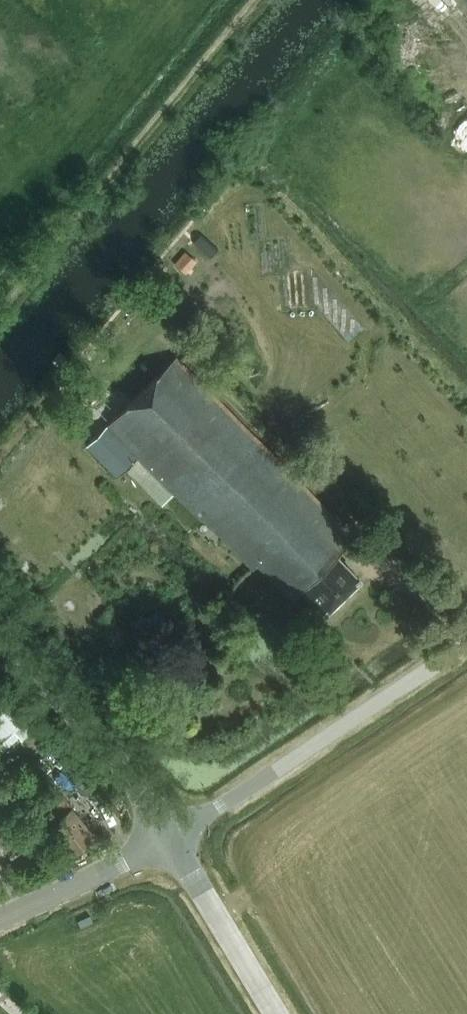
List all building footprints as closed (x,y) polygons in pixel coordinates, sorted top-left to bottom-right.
[(466,112),(466,80),(431,109),(447,129),(466,112)] [(466,153),(466,130),(451,143),(463,157),(466,153)] [(186,252),(176,263),(187,272),(196,261),(186,252)] [(326,610),(360,576),(338,554),(355,538),(176,356),(87,443),(119,476),(128,467),(139,455),(175,492),(221,538),(222,536),(253,567),(258,562),(293,597),(304,587),(326,610)] [(139,455),(128,467),(164,504),(175,492),(139,455)] [(0,696),(0,717),(21,740),(35,727),(4,693),(0,696)] [(70,856),(94,836),(65,800),(41,819),(70,856)]
